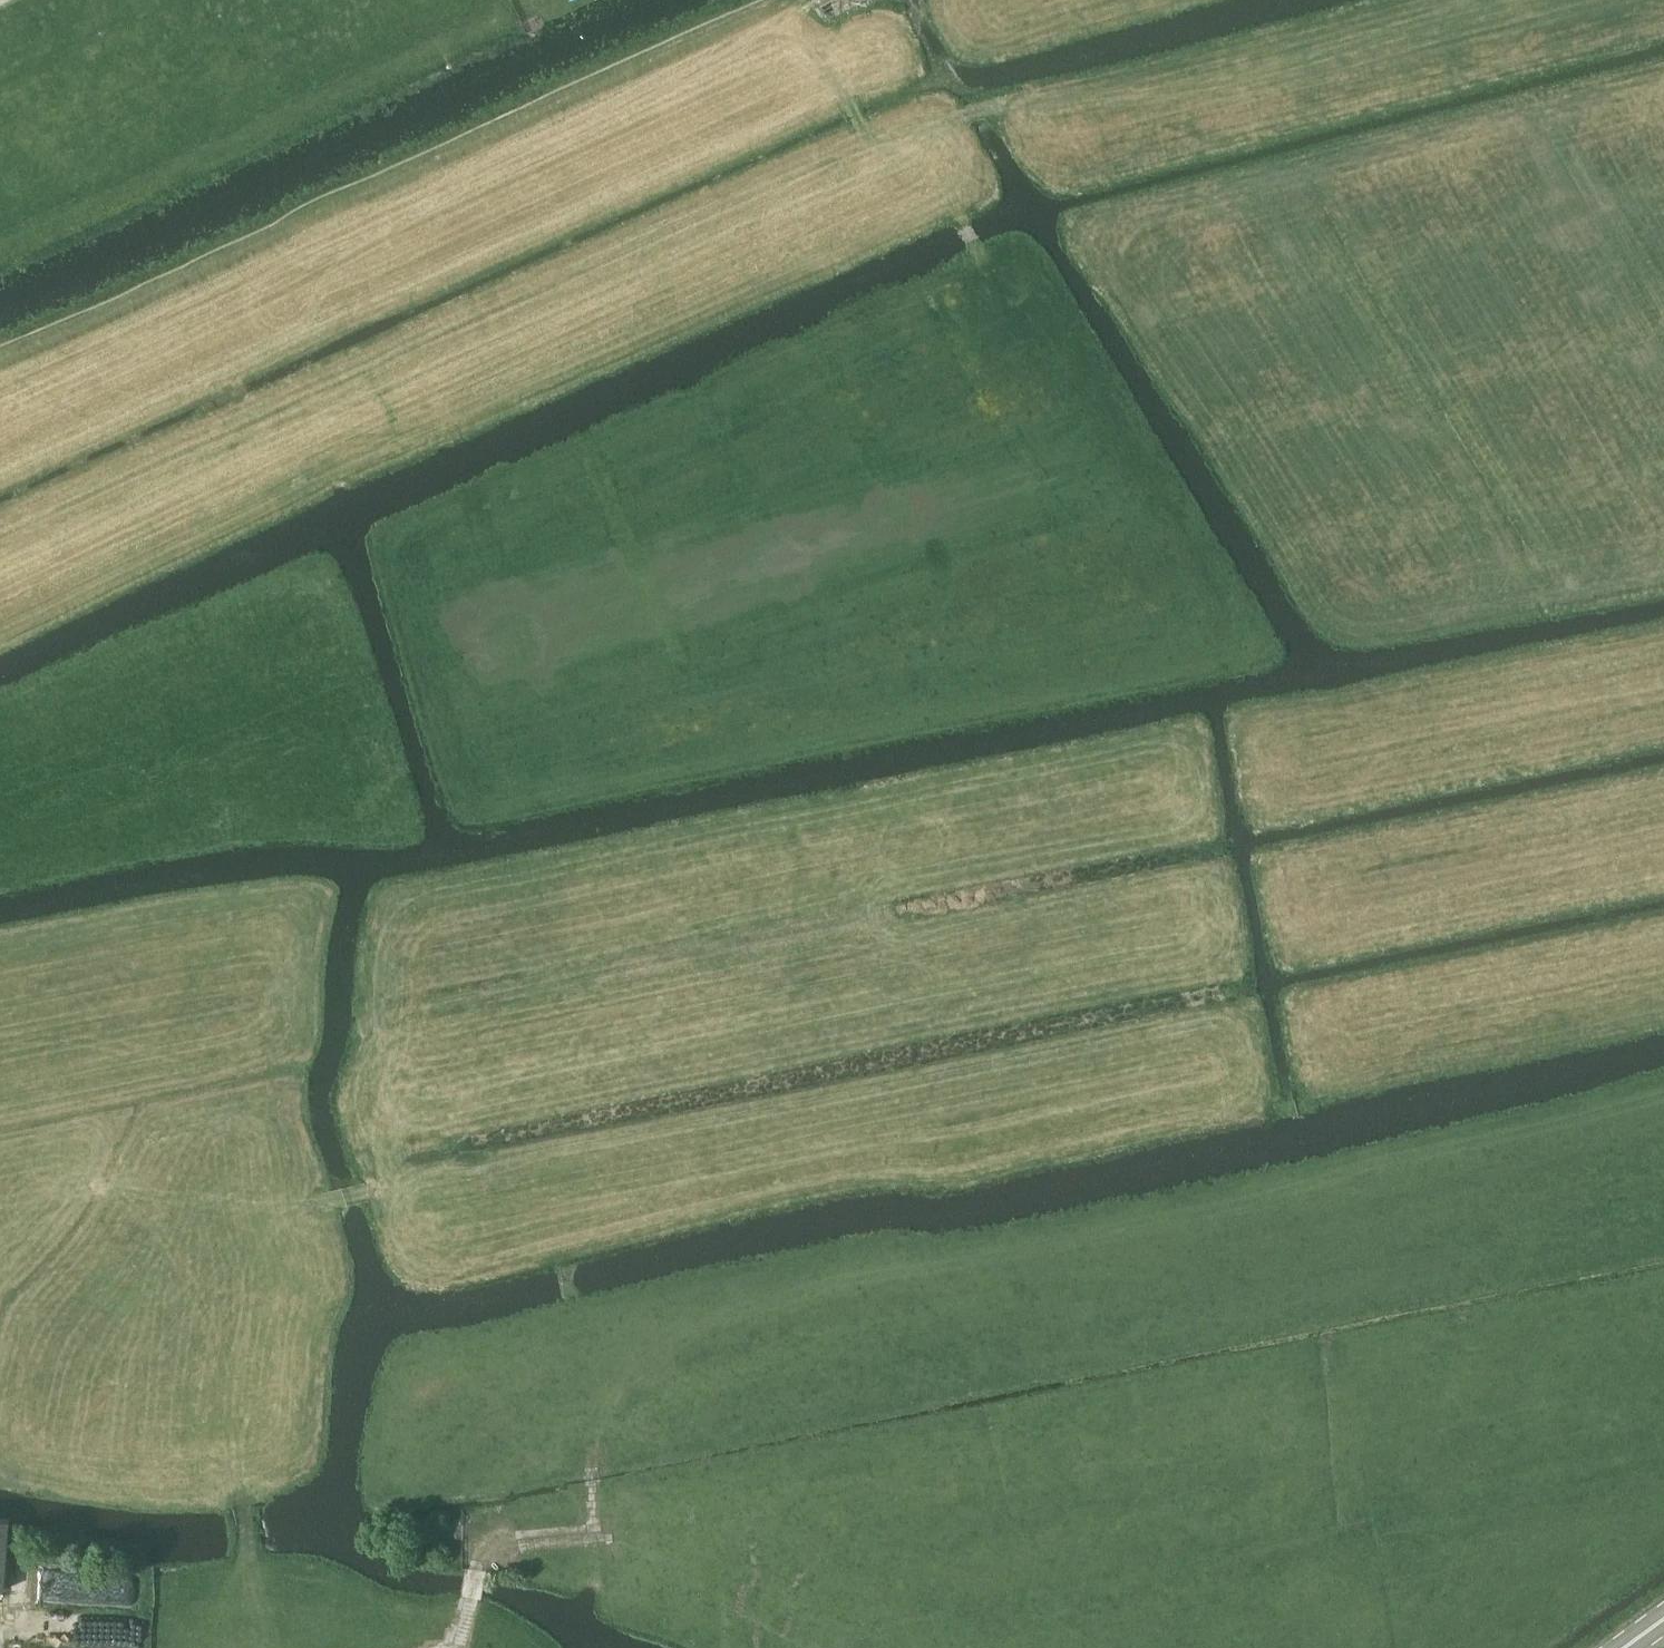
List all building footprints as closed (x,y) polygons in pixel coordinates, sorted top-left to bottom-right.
[(828,26),(875,0),(814,0),(828,26)] [(5,1591),(10,1520),(0,1519),(0,1590),(5,1591)]
